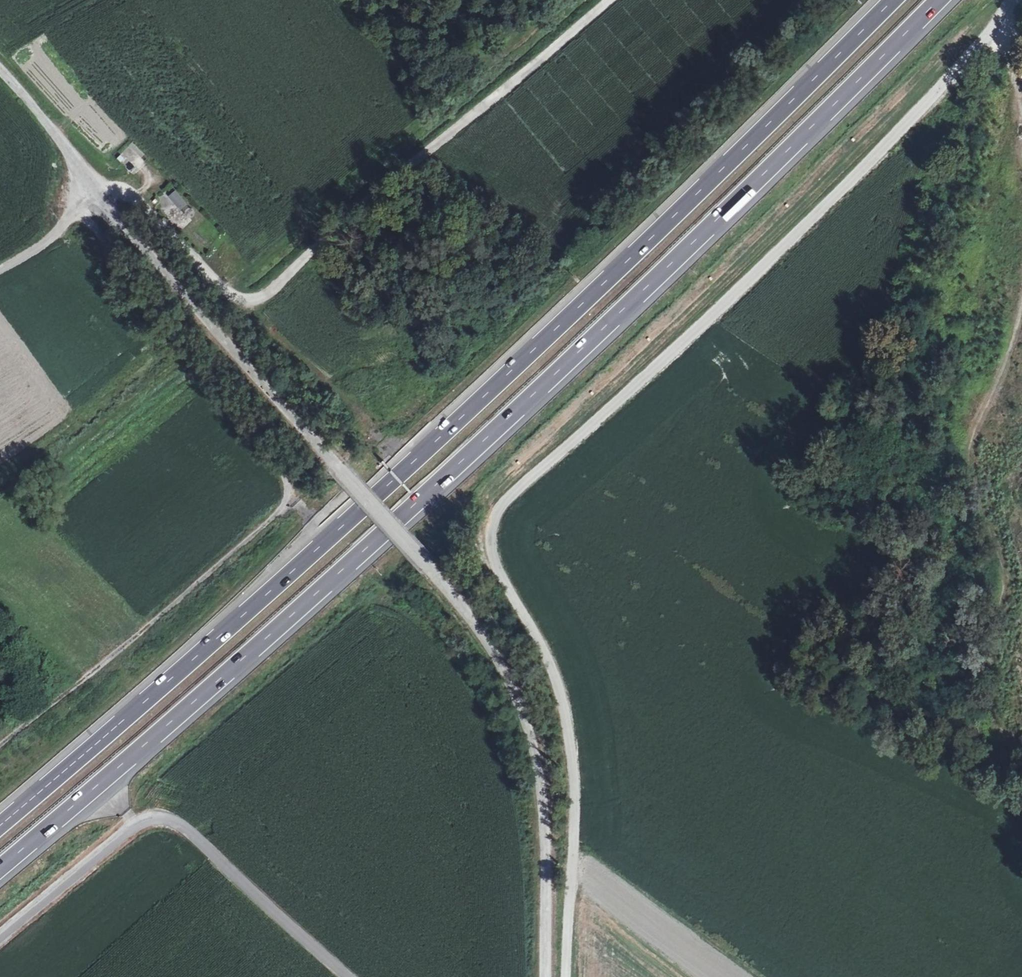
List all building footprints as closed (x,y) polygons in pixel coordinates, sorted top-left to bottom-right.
[(176,192),(169,197),(179,209),(185,204),(176,192)]
